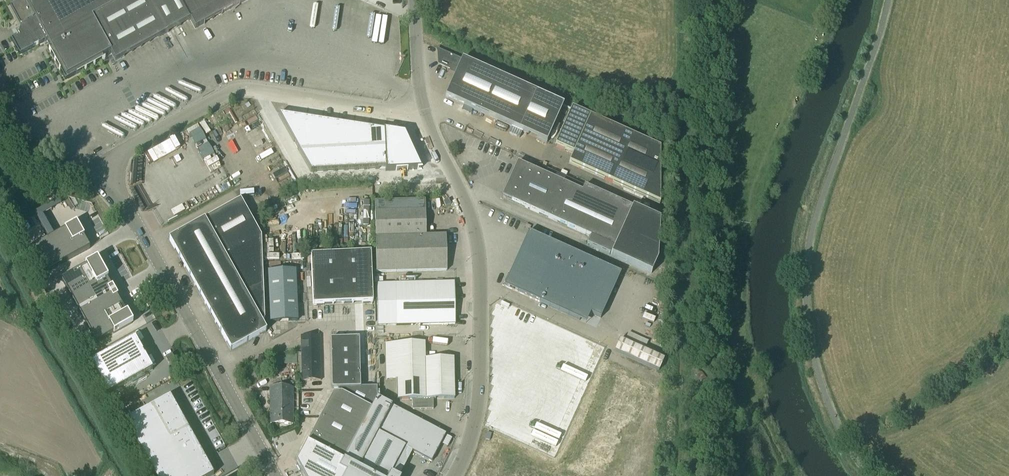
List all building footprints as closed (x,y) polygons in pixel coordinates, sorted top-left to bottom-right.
[(21,1),(11,7),(22,27),(20,28),(18,36),(19,37),(12,41),(20,55),(46,40),(52,50),(50,51),(49,50),(60,71),(61,71),(60,70),(62,69),(66,77),(78,70),(79,72),(74,75),(74,76),(105,59),(105,58),(103,59),(102,57),(110,53),(115,62),(190,21),(195,29),(248,0),(124,0),(117,4),(115,0),(20,0),(21,1)] [(438,49),(438,50),(439,64),(457,72),(445,97),(546,143),(563,106),(438,49)] [(569,164),(660,204),(660,149),(571,110),(555,146),(573,154),(569,164)] [(278,115),(311,172),(386,169),(386,171),(421,169),(404,134),(384,130),(384,131),(278,115)] [(508,184),(504,193),(507,199),(591,237),(587,245),(652,274),(658,260),(660,220),(632,208),(584,186),(547,170),(544,175),(518,163),(508,184)] [(48,206),(57,200),(53,193),(44,198),(48,206)] [(261,237),(240,200),(168,240),(230,351),(266,331),(261,322),(264,321),(261,237)] [(374,213),(375,239),(426,238),(426,237),(425,212),(374,213)] [(76,224),(33,248),(47,273),(90,249),(76,224)] [(504,286),(552,308),(571,317),(579,321),(584,311),(600,318),(620,274),(528,232),(504,286)] [(375,239),(375,250),(376,273),(447,271),(446,236),(426,237),(426,238),(375,239)] [(340,255),(342,305),(372,303),(370,254),(340,255)] [(312,306),(323,305),(342,305),(340,255),(310,256),(312,306)] [(85,267),(61,280),(96,344),(120,330),(121,331),(133,324),(127,314),(126,314),(117,297),(118,297),(117,296),(116,296),(111,288),(113,288),(112,287),(111,287),(107,280),(108,279),(97,260),(85,266),(85,267)] [(270,322),(297,321),(295,271),(268,272),(270,322)] [(455,325),(454,284),(395,285),(395,325),(455,325)] [(614,351),(658,371),(663,360),(644,352),(648,342),(628,333),(624,342),(619,340),(614,351)] [(93,361),(90,363),(108,395),(111,393),(116,391),(118,390),(152,371),(135,338),(100,358),(97,359),(93,361)] [(358,339),(350,340),(330,340),(332,390),(360,389),(358,339)] [(424,343),(395,344),(396,381),(425,380),(424,360),(424,343)] [(283,365),(283,354),(275,355),(275,356),(270,356),(270,374),(276,374),(275,365),(283,365)] [(175,362),(171,355),(165,359),(169,365),(175,362)] [(453,359),(424,360),(425,380),(425,381),(450,380),(450,378),(453,378),(453,359)] [(698,376),(703,382),(707,378),(702,372),(698,376)] [(454,399),(453,378),(450,378),(450,380),(425,381),(425,400),(433,400),(454,399)] [(433,410),(433,400),(425,400),(425,381),(425,380),(396,381),(397,401),(412,401),(412,411),(433,410)] [(269,388),(270,425),(293,425),(292,388),(269,388)] [(376,399),(376,388),(365,389),(366,398),(367,399),(376,399)] [(333,395),(306,446),(307,446),(299,462),(298,462),(295,466),(301,475),(346,475),(338,472),(342,463),(370,410),(341,395),(333,395)] [(123,422),(153,475),(212,475),(214,475),(185,424),(169,397),(153,405),(126,420),(123,422)] [(346,475),(391,475),(390,475),(404,449),(431,462),(445,435),(376,399),(370,410),(343,464),(338,472),(346,475)]
